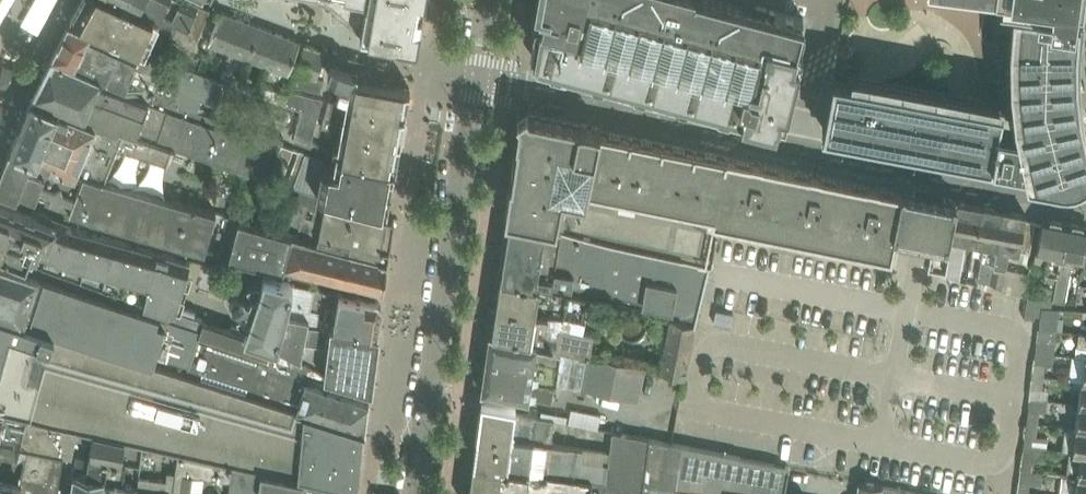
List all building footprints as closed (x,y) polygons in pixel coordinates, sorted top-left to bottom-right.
[(72,16),(108,33),(140,47),(146,50),(160,18),(120,0),(81,0),(72,16)] [(199,3),(192,0),(120,0),(160,18),(174,24),(183,28),(188,30),(191,23),(193,17),(196,10),(199,3)] [(330,6),(361,33),(361,35),(364,35),(379,46),(397,49),(415,44),(418,45),(419,42),(422,40),(423,33),(426,16),(424,13),(426,0),(320,0),(330,6)] [(539,7),(541,7),(541,8),(544,9),(542,18),(538,18),(538,19),(757,78),(776,9),(756,5),(756,0),(540,0),(539,7)] [(1084,172),(1085,169),(1085,125),(1081,100),(1077,70),(1077,40),(1079,9),(1078,9),(1074,8),(1075,0),(850,0),(837,49),(833,71),(832,76),(825,118),(823,126),(992,157),(993,155),(1005,157),(1025,160),(1034,162),(1084,172)] [(208,15),(210,8),(199,3),(196,10),(208,15)] [(757,78),(538,19),(538,20),(541,21),(540,26),(536,28),(532,53),(537,60),(760,120),(761,118),(776,122),(779,114),(780,114),(783,103),(788,104),(803,44),(799,43),(806,17),(792,13),(793,10),(788,9),(787,12),(776,9),(757,78)] [(208,15),(196,10),(193,17),(205,21),(208,15)] [(229,49),(241,18),(221,10),(209,41),(229,49)] [(158,55),(146,50),(140,47),(108,33),(72,16),(70,21),(53,54),(101,76),(126,87),(153,95),(199,109),(203,96),(217,102),(224,80),(158,55)] [(203,28),(205,21),(193,17),(191,23),(203,28)] [(249,56),(261,25),(241,18),(229,49),(249,56)] [(200,34),(203,28),(191,23),(188,30),(191,31),(200,34)] [(178,40),(183,28),(174,24),(170,36),(178,40)] [(269,63),(281,33),(261,25),(249,56),(269,63)] [(187,43),(191,31),(188,30),(183,28),(178,40),(187,43)] [(195,47),(200,34),(191,31),(187,43),(195,47)] [(289,71),(301,40),(281,33),(269,63),(289,71)] [(328,49),(329,47),(308,41),(305,42),(298,63),(296,69),(305,72),(314,74),(317,75),(325,49),(328,49)] [(386,65),(333,48),(333,51),(335,51),(332,61),(353,68),(375,75),(392,77),(393,76),(391,72),(389,68),(386,65)] [(280,150),(283,141),(284,137),(199,109),(153,95),(151,101),(99,81),(101,76),(53,54),(43,75),(32,96),(95,121),(118,128),(120,125),(173,143),(271,176),(274,167),(277,158),(280,150)] [(407,104),(410,86),(391,82),(392,77),(375,75),(353,68),(332,61),(328,71),(337,74),(335,81),(350,84),(347,101),(331,98),(323,125),(342,129),(337,154),(386,164),(392,165),(394,155),(398,155),(402,135),(393,131),(394,128),(403,130),(406,113),(397,111),(399,102),(407,104)] [(302,85),(305,72),(296,69),(292,82),(302,85)] [(302,85),(311,87),(314,74),(305,72),(302,85)] [(321,90),(324,77),(317,75),(314,74),(311,87),(321,90)] [(286,102),(294,105),(298,89),(290,87),(286,102)] [(303,106),(305,99),(306,92),(298,89),(294,105),(302,107),(303,106)] [(323,96),(306,92),(305,99),(321,103),(323,96)] [(19,128),(12,146),(76,171),(77,169),(104,178),(113,156),(128,160),(132,151),(166,163),(173,143),(120,125),(118,128),(95,121),(32,96),(28,107),(19,128)] [(320,110),(321,103),(305,99),(303,106),(320,110)] [(318,117),(320,110),(303,106),(302,107),(301,113),(318,117)] [(716,218),(729,155),(600,129),(601,126),(580,122),(580,123),(529,112),(529,113),(521,118),(520,118),(517,138),(519,138),(514,169),(513,179),(511,179),(507,208),(506,214),(511,215),(600,238),(637,246),(685,258),(707,262),(716,218)] [(316,124),(318,117),(301,113),(299,120),(316,124)] [(314,131),(316,124),(299,120),(297,126),(314,131)] [(312,138),(314,131),(297,126),(296,129),(295,133),(312,138)] [(319,142),(312,138),(295,133),(294,138),(317,146),(319,142)] [(294,145),(283,141),(280,150),(291,154),(294,147),(294,145)] [(12,146),(0,176),(0,185),(18,191),(19,190),(37,197),(92,218),(182,244),(206,250),(216,210),(104,178),(77,169),(76,171),(12,146)] [(302,168),(308,151),(301,148),(295,166),(302,168)] [(288,162),(291,154),(280,150),(277,158),(288,162)] [(389,205),(395,172),(385,170),(386,164),(337,154),(335,168),(323,166),(326,157),(308,151),(302,168),(296,185),(301,187),(318,192),(388,210),(389,205)] [(729,155),(716,218),(773,230),(786,166),(776,164),(777,162),(766,160),(765,162),(763,162),(763,161),(751,159),(749,159),(749,156),(738,154),(738,157),(729,155)] [(285,171),(288,162),(277,158),(274,167),(285,171)] [(296,185),(302,168),(295,166),(289,183),(296,185)] [(786,166),(773,230),(826,241),(831,242),(844,178),(834,176),(835,174),(824,172),(824,174),(821,174),(821,173),(809,171),(807,171),(808,168),(797,166),(796,168),(786,166)] [(283,179),(285,171),(274,167),(271,176),(283,179)] [(844,178),(831,242),(891,254),(896,233),(905,188),(903,188),(903,190),(893,188),(893,186),(882,183),(882,186),(880,185),(868,183),(865,183),(866,180),(855,178),(854,181),(844,178)] [(957,199),(931,194),(905,188),(896,233),(923,238),(948,243),(949,243),(957,201),(957,200),(957,199)] [(296,201),(290,222),(296,224),(293,233),(320,241),(349,248),(388,258),(394,217),(387,215),(388,210),(318,192),(314,212),(307,211),(309,205),(296,201)] [(191,259),(163,250),(73,226),(0,198),(0,246),(162,303),(195,314),(197,308),(184,303),(189,287),(183,285),(191,259)] [(976,241),(983,205),(959,200),(949,250),(950,251),(949,256),(961,258),(965,239),(976,241)] [(995,260),(1005,209),(983,205),(976,241),(985,243),(980,268),(992,271),(994,260),(995,260)] [(1030,252),(1036,221),(1026,219),(1027,213),(1005,209),(995,260),(994,260),(992,271),(990,281),(1002,283),(1009,248),(1030,252)] [(554,282),(588,289),(600,238),(511,215),(502,273),(553,285),(554,282)] [(1042,222),(1037,252),(1048,254),(1045,271),(1047,271),(1045,278),(1056,281),(1067,221),(1044,216),(1042,222)] [(284,267),(293,233),(287,231),(270,226),(239,218),(235,234),(230,256),(244,259),(252,261),(284,269),(284,267)] [(1054,298),(1065,300),(1073,258),(1084,261),(1085,251),(1085,224),(1067,221),(1056,281),(1054,298)] [(384,288),(388,258),(349,248),(320,241),(293,233),(284,267),(315,275),(316,272),(384,288)] [(205,317),(195,314),(162,303),(0,246),(0,311),(115,350),(154,361),(156,355),(189,366),(200,333),(205,317)] [(648,302),(649,304),(673,309),(685,258),(637,246),(624,297),(648,302)] [(957,276),(960,262),(949,259),(946,273),(957,276)] [(229,289),(226,298),(229,303),(232,301),(233,302),(241,305),(244,303),(248,305),(246,310),(238,314),(242,322),(248,324),(248,325),(233,320),(231,326),(279,342),(294,281),(293,281),(290,278),(265,272),(263,281),(257,279),(248,283),(252,291),(251,296),(245,292),(237,289),(236,290),(234,286),(229,289)] [(569,289),(553,285),(502,273),(501,276),(499,288),(497,304),(549,313),(550,309),(564,313),(567,299),(569,289)] [(279,342),(278,346),(325,370),(324,373),(329,375),(372,386),(374,387),(377,363),(375,363),(376,354),(378,354),(381,331),(379,330),(334,322),(335,321),(323,319),(324,315),(320,313),(321,309),(311,307),(315,286),(314,286),(309,285),(305,284),(300,283),(294,281),(279,342)] [(379,330),(382,304),(378,298),(315,286),(311,307),(321,309),(320,313),(324,315),(323,319),(335,321),(334,322),(379,330)] [(587,293),(569,289),(567,299),(564,313),(550,309),(549,313),(497,304),(492,331),(539,341),(563,346),(590,352),(590,351),(595,329),(585,326),(587,316),(582,314),(587,293)] [(1053,299),(1041,296),(1028,294),(1024,315),(1035,317),(1036,314),(1040,315),(1041,308),(1052,309),(1053,299)] [(1040,315),(1039,326),(1058,329),(1063,329),(1064,317),(1051,315),(1052,309),(1041,308),(1040,315)] [(366,428),(249,391),(187,372),(154,361),(115,350),(0,311),(0,408),(3,409),(3,411),(28,417),(76,427),(95,431),(126,437),(143,442),(178,449),(231,460),(263,467),(304,476),(304,474),(336,481),(361,486),(366,428)] [(279,342),(231,326),(205,317),(200,333),(189,366),(187,372),(249,391),(366,428),(370,399),(328,387),(331,375),(324,373),(325,370),(278,346),(279,342)] [(685,376),(696,323),(671,318),(661,371),(685,376)] [(538,345),(539,341),(492,331),(491,331),(488,355),(507,358),(508,353),(537,359),(537,357),(560,362),(562,350),(538,345)] [(1037,339),(1036,350),(1055,352),(1057,342),(1037,339)] [(639,400),(648,365),(590,351),(590,352),(581,386),(639,400)] [(488,355),(483,388),(486,388),(504,391),(531,395),(530,399),(554,404),(560,362),(537,357),(537,359),(508,353),(507,358),(488,355)] [(1034,361),(1033,374),(1044,375),(1045,362),(1034,361)] [(1033,374),(1030,397),(1049,400),(1050,389),(1042,388),(1044,375),(1033,374)] [(515,411),(516,403),(482,399),(478,432),(480,433),(552,442),(556,416),(515,411)] [(1079,404),(1076,427),(1085,429),(1085,405),(1079,404)] [(1028,408),(1027,421),(1037,422),(1039,409),(1028,408)] [(75,435),(76,427),(28,417),(3,411),(3,412),(0,412),(0,436),(19,440),(64,450),(72,451),(75,435)] [(1027,421),(1025,433),(1036,434),(1037,422),(1027,421)] [(1076,427),(1067,426),(1063,450),(1071,451),(1072,450),(1085,452),(1085,429),(1076,427)] [(788,470),(789,465),(742,456),(742,455),(672,441),(651,437),(614,430),(611,450),(610,450),(609,462),(608,465),(606,480),(605,493),(678,493),(679,486),(721,491),(721,493),(784,493),(788,470)] [(70,493),(103,493),(109,456),(123,458),(126,437),(95,431),(88,465),(87,472),(73,470),(71,490),(70,493)] [(584,446),(552,442),(480,433),(478,432),(474,463),(476,463),(606,480),(608,465),(609,462),(610,450),(584,446)] [(19,440),(0,436),(0,493),(20,493),(22,478),(15,477),(19,440)] [(143,442),(126,437),(123,458),(109,456),(103,493),(136,493),(143,442)] [(64,450),(19,440),(15,477),(22,478),(20,493),(58,493),(64,450)] [(178,449),(143,442),(136,493),(172,493),(178,449)] [(231,460),(178,449),(172,493),(228,493),(231,460)] [(1072,450),(1071,451),(1073,451),(1071,474),(1085,476),(1085,452),(1072,450)] [(1023,455),(1021,467),(1032,469),(1034,457),(1023,455)] [(263,467),(231,460),(228,493),(259,493),(263,467)] [(606,480),(476,463),(474,463),(473,469),(471,486),(470,493),(605,493),(606,480)] [(304,476),(263,467),(259,493),(302,493),(304,476)] [(1071,474),(1062,473),(1059,493),(1085,493),(1085,476),(1071,474)] [(302,493),(335,493),(336,486),(336,481),(304,474),(304,476),(302,493)] [(883,484),(883,483),(859,480),(857,493),(882,493),(883,484)] [(1019,480),(1018,491),(1029,493),(1030,482),(1019,480)] [(928,493),(883,484),(882,493),(928,493)] [(359,490),(336,486),(335,493),(360,493),(360,490),(359,490)]
